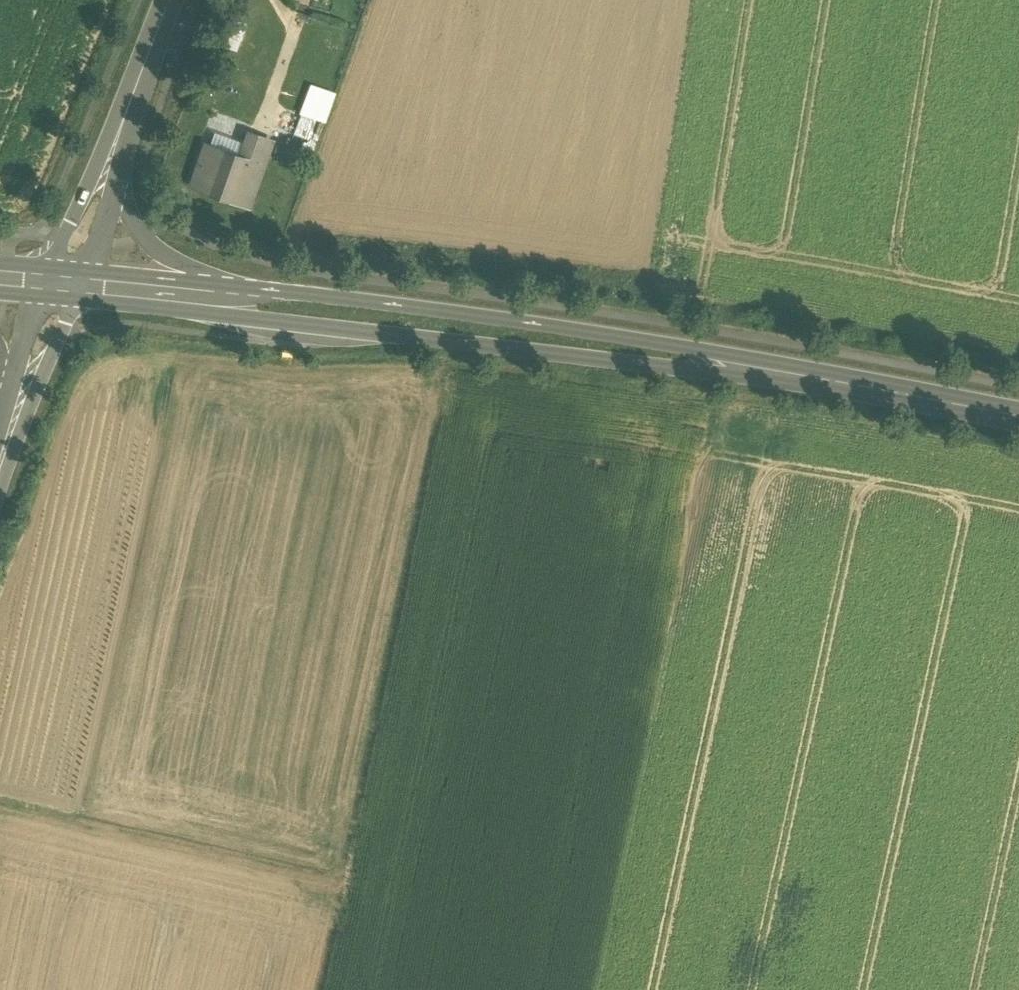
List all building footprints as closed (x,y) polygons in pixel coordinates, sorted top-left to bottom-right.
[(246,22),(232,17),(222,45),(236,50),(246,22)] [(315,119),(325,123),(336,93),(310,84),(299,113),(302,114),(315,119)] [(315,119),(302,114),(294,134),(307,139),(315,119)] [(245,160),(241,159),(228,199),(245,205),(266,144),(252,139),(245,160)] [(241,159),(208,147),(194,186),(228,199),(241,159)]
